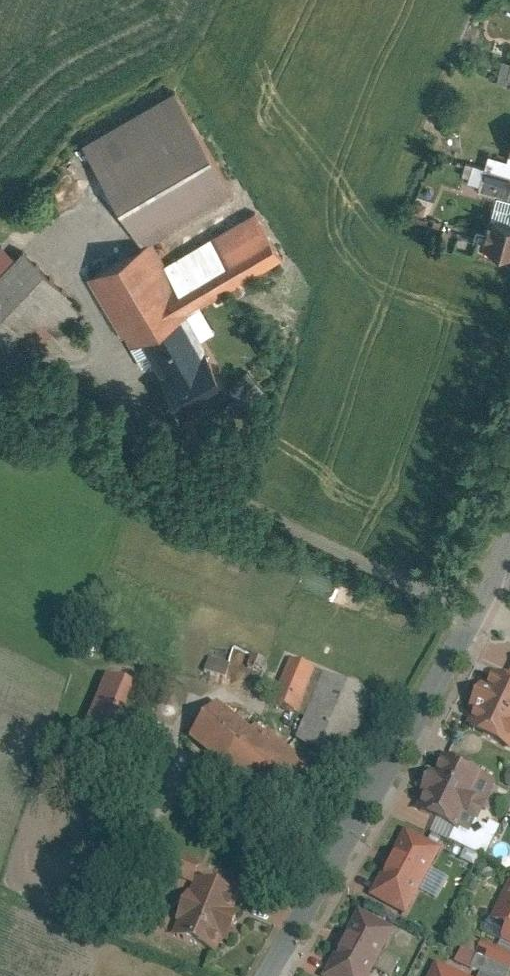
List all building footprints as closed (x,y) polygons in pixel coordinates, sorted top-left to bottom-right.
[(214,178),(155,79),(65,132),(123,231),(214,178)] [(477,193),(508,201),(509,192),(509,165),(485,159),(477,193)] [(252,217),(162,269),(148,246),(87,281),(125,346),(140,338),(163,378),(203,355),(180,315),(276,259),(252,217)] [(488,226),(481,253),(509,261),(509,231),(488,226)] [(20,260),(0,281),(0,346),(16,360),(68,305),(20,260)] [(269,661),(252,654),(243,676),(260,683),(269,661)] [(231,663),(211,657),(206,672),(226,678),(231,663)] [(315,669),(289,659),(273,701),(298,711),(315,669)] [(373,692),(323,672),(295,743),(345,762),(373,692)] [(494,675),(484,695),(477,692),(470,707),(477,710),(468,730),(509,750),(509,749),(509,683),(494,675)] [(132,690),(104,678),(83,731),(111,742),(132,690)] [(217,705),(191,738),(271,802),(304,760),(258,725),(252,732),(217,705)] [(494,783),(444,759),(419,811),(454,828),(469,835),(475,822),(494,783)] [(449,840),(485,857),(497,832),(475,822),(469,835),(454,828),(449,840)] [(439,847),(405,831),(372,899),(406,915),(439,847)] [(199,868),(174,857),(166,877),(191,887),(199,868)] [(239,896),(198,880),(190,899),(185,897),(175,922),(180,924),(174,937),(215,954),(220,941),(228,944),(238,918),(231,915),(239,896)] [(509,883),(491,919),(504,926),(498,939),(509,945),(509,883)] [(357,912),(327,975),(368,975),(391,928),(357,912)] [(467,938),(455,961),(468,968),(480,944),(467,938)] [(509,968),(509,956),(484,944),(478,956),(508,971),(509,968)] [(479,975),(509,975),(509,972),(508,971),(478,956),(473,967),(482,971),(479,975)] [(436,963),(430,975),(463,975),(436,963)]
